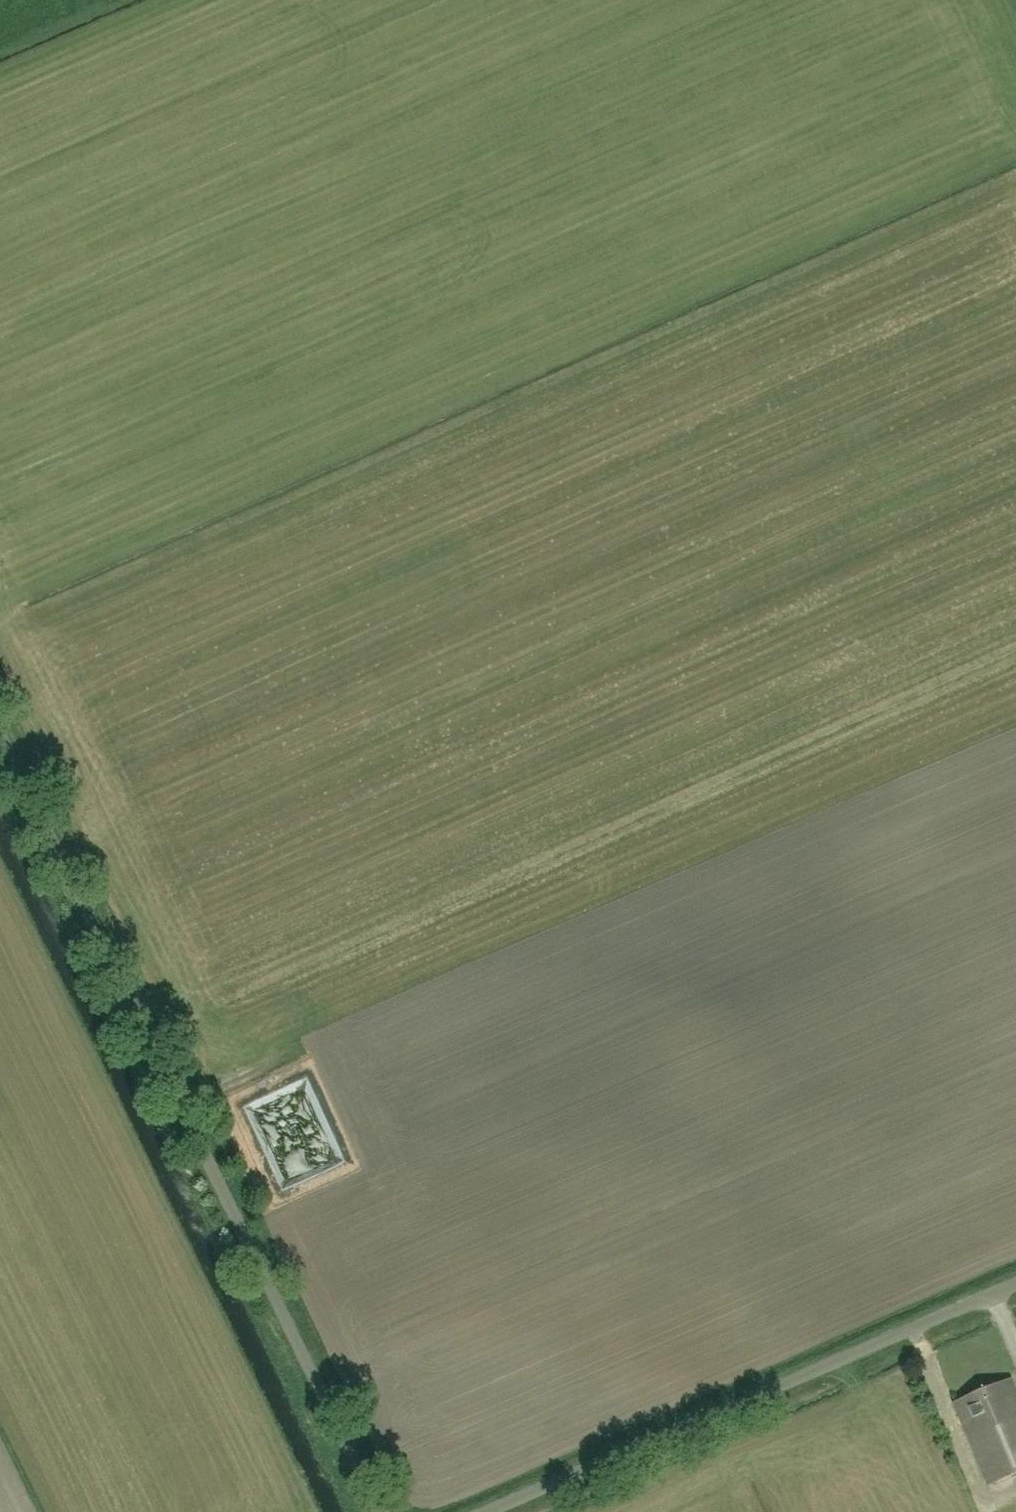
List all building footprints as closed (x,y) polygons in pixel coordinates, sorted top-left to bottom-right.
[(234,1103),(269,1183),(336,1154),(302,1075),(234,1103)] [(1015,1474),(1015,1389),(1012,1379),(955,1403),(989,1485),(1015,1474)]
